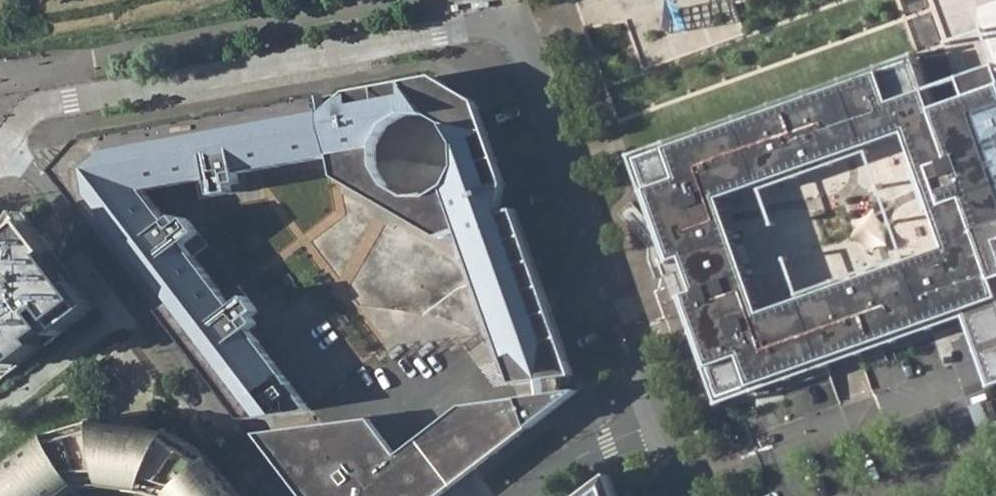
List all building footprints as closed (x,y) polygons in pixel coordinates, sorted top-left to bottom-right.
[(635,160),(722,403),(965,317),(990,388),(995,386),(995,62),(964,73),(970,91),(936,103),(920,59),(635,160)] [(332,157),(335,179),(343,184),(378,203),(388,188),(385,182),(381,173),(378,165),(378,153),(383,140),(387,129),(401,121),(418,117),(427,116),(448,85),(434,76),(353,91),(339,102),(325,112),(332,157)] [(339,102),(353,91),(323,96),(325,112),(339,102)] [(325,112),(323,96),(80,141),(115,160),(106,174),(101,172),(92,170),(82,169),(71,169),(61,169),(57,170),(53,170),(241,418),(310,409),(249,328),(257,322),(251,316),(258,310),(246,295),(231,306),(183,244),(197,232),(186,218),(179,222),(174,215),(166,221),(159,211),(142,190),(169,185),(210,178),(213,196),(232,192),(230,185),(239,183),(238,173),(332,157),(325,112)] [(513,384),(537,380),(544,379),(551,379),(574,376),(514,208),(502,213),(505,200),(507,188),(477,103),(467,97),(449,129),(453,136),(457,147),(459,169),(455,182),(443,192),(420,200),(407,199),(398,215),(438,237),(458,230),(513,384)] [(80,141),(53,170),(57,170),(61,169),(71,169),(82,169),(92,170),(101,172),(106,174),(115,160),(80,141)] [(159,211),(169,185),(142,190),(159,211)] [(505,200),(502,213),(514,208),(507,188),(505,200)] [(21,212),(0,241),(0,379),(94,306),(21,212)] [(315,399),(257,322),(249,328),(310,409),(315,407),(311,402),(315,399)] [(551,379),(544,379),(537,380),(538,394),(461,405),(395,453),(369,417),(282,428),(252,432),(301,495),(441,495),(484,463),(579,389),(552,392),(551,379)] [(0,470),(0,495),(72,495),(99,485),(139,488),(150,495),(240,495),(210,456),(164,428),(91,420),(40,434),(0,470)] [(608,475),(581,495),(615,495),(608,475)]
